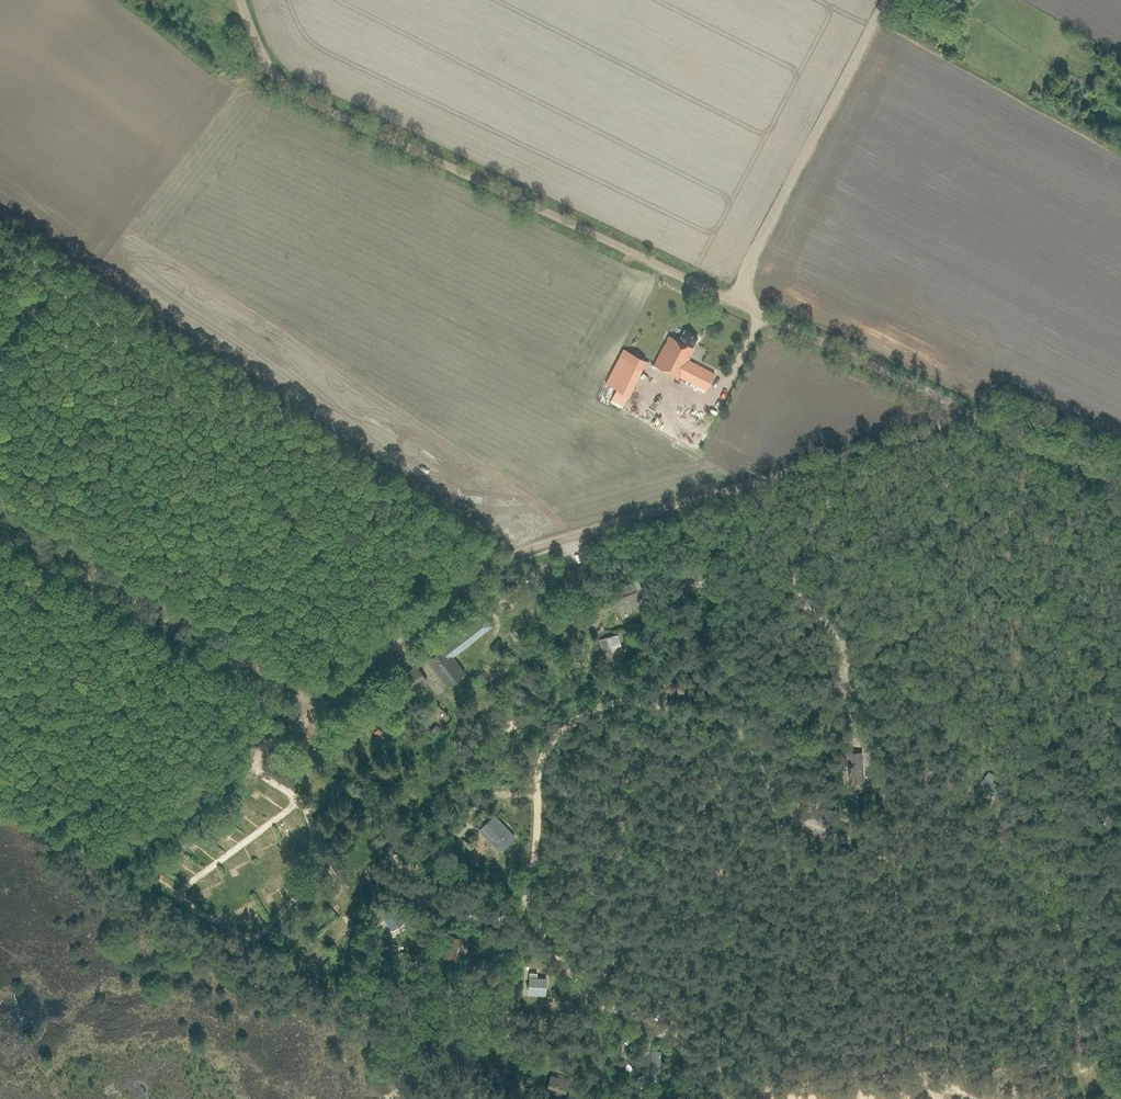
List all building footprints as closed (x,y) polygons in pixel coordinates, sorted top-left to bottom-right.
[(706,390),(715,373),(689,360),(694,348),(693,348),(698,337),(684,331),(679,341),(668,335),(654,365),(679,378),(679,377),(706,390)] [(646,361),(624,349),(606,384),(628,395),(646,361)] [(616,604),(617,603),(620,611),(642,603),(640,595),(638,596),(633,581),(623,585),(624,587),(616,590),(612,591),(616,604)] [(548,603),(528,612),(531,621),(552,613),(548,603)] [(604,616),(609,628),(621,623),(616,611),(604,616)] [(448,686),(465,673),(452,657),(492,626),(484,616),(428,660),(448,686)] [(619,635),(600,640),(606,665),(614,663),(610,648),(622,645),(619,635)] [(510,659),(491,656),(491,663),(510,665),(510,659)] [(403,699),(411,693),(427,680),(416,666),(392,685),(403,699)] [(533,671),(522,672),(524,688),(535,687),(533,671)] [(682,693),(684,684),(668,682),(667,692),(682,693)] [(512,720),(507,713),(490,725),(494,731),(512,720)] [(366,736),(351,717),(345,722),(360,741),(366,736)] [(437,725),(433,729),(437,734),(441,730),(437,725)] [(848,777),(857,777),(864,776),(864,769),(863,752),(847,752),(848,770),(848,777)] [(995,795),(1001,786),(993,781),(996,776),(989,771),(979,784),(995,795)] [(263,780),(258,788),(279,800),(284,792),(263,780)] [(255,808),(250,813),(256,818),(260,812),(255,808)] [(283,821),(286,830),(310,823),(307,814),(283,821)] [(493,816),(479,829),(501,851),(514,837),(493,816)] [(850,827),(839,824),(837,834),(848,836),(850,827)] [(214,854),(220,847),(203,831),(196,838),(214,854)] [(259,850),(280,840),(277,832),(255,842),(259,850)] [(231,870),(253,859),(249,851),(227,862),(231,870)] [(196,870),(201,862),(188,852),(182,860),(196,870)] [(308,854),(287,862),(291,871),(311,863),(308,854)] [(203,892),(226,881),(222,873),(199,883),(203,892)] [(265,896),(287,885),(284,878),(262,888),(265,896)] [(257,898),(237,910),(242,918),(262,907),(257,898)] [(406,922),(393,902),(379,911),(381,915),(377,918),(380,922),(384,919),(392,931),(406,922)] [(346,916),(327,932),(333,939),(352,923),(346,916)] [(462,936),(447,931),(446,933),(441,931),(438,939),(443,940),(439,953),(454,959),(462,936)] [(306,969),(326,951),(319,944),(300,962),(306,969)] [(445,958),(438,954),(435,960),(442,963),(445,958)] [(530,973),(528,994),(546,995),(547,978),(537,978),(538,973),(530,973)] [(661,1075),(661,1071),(662,1051),(651,1051),(650,1071),(650,1075),(661,1075)] [(568,1081),(564,1080),(551,1076),(546,1090),(564,1095),(568,1081)]
